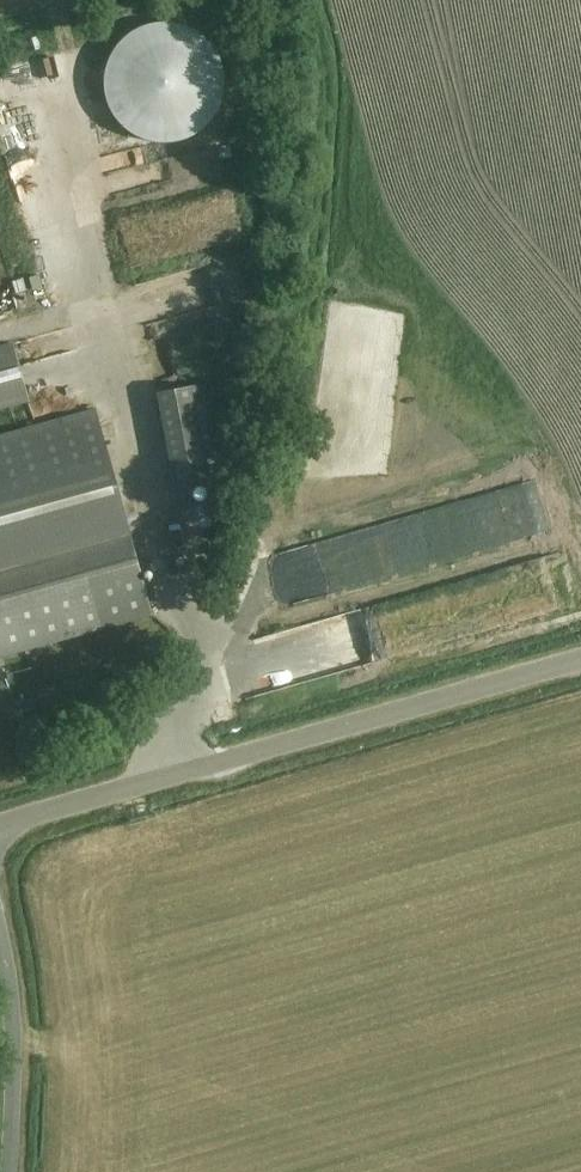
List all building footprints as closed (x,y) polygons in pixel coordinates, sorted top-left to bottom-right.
[(115,47),(115,65),(138,64),(138,46),(115,47)] [(211,340),(218,355),(238,345),(230,330),(211,340)] [(13,344),(0,347),(0,411),(30,403),(13,344)] [(224,481),(205,385),(157,394),(175,491),(224,481)] [(20,428),(61,417),(56,401),(16,413),(20,428)] [(151,616),(120,505),(94,409),(0,435),(0,658),(151,616)]
